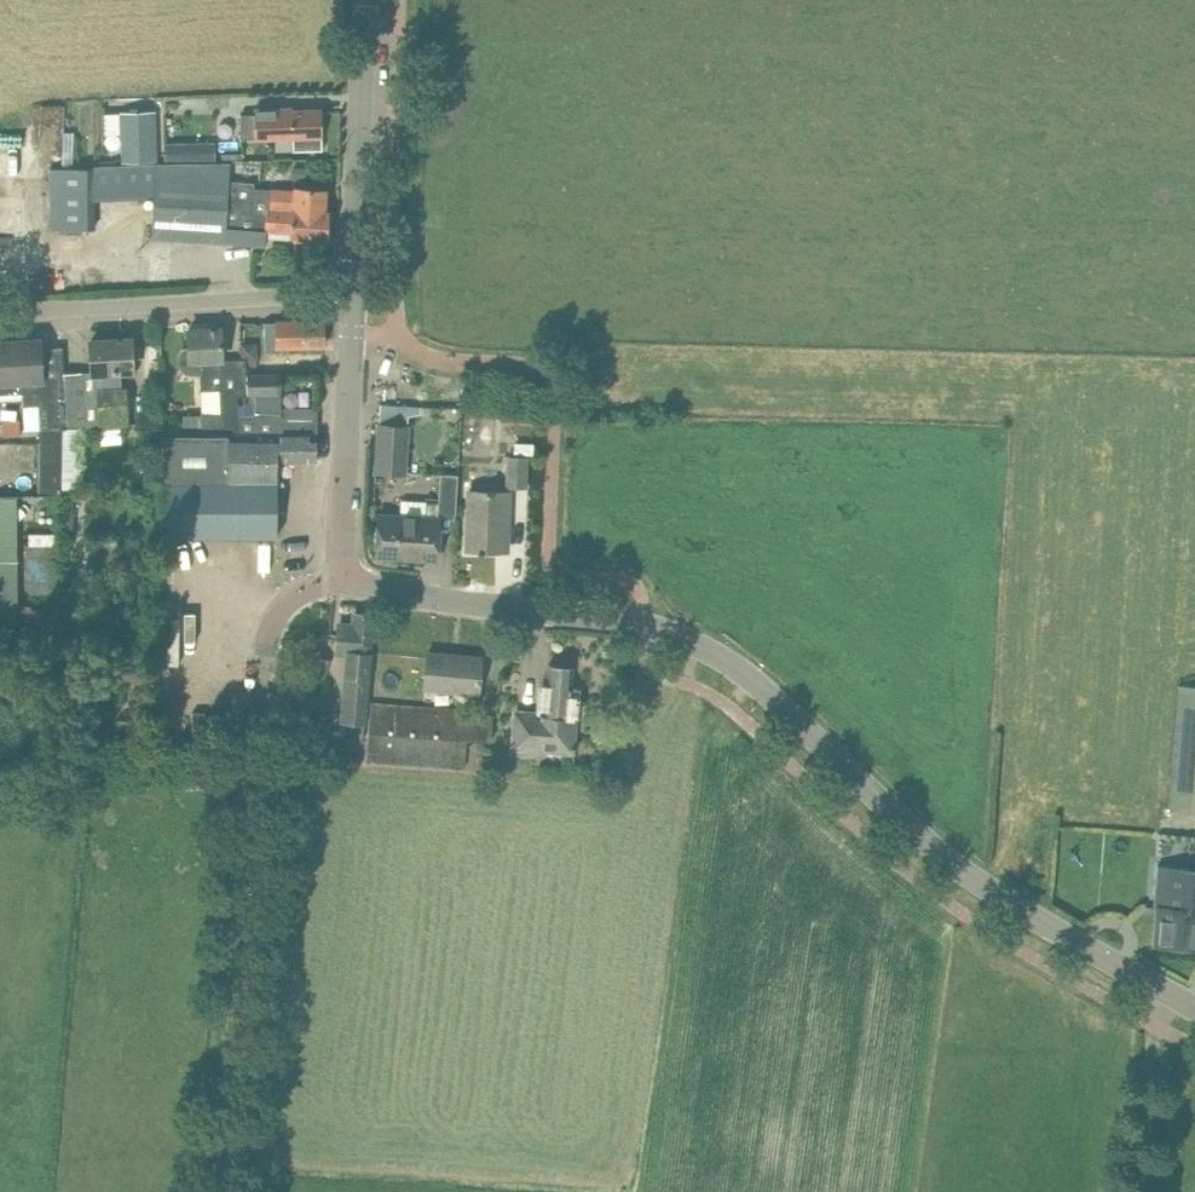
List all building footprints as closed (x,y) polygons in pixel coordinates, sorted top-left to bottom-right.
[(254,114),(241,114),(241,138),(254,138),(293,137),(294,150),(298,150),(322,149),(321,109),(292,110),(292,107),(268,108),(254,108),(254,114)] [(214,144),(165,145),(165,162),(214,161),(214,144)] [(52,205),(50,229),(94,228),(94,199),(154,196),(152,238),(265,246),(266,231),(290,233),(290,236),(325,239),(328,211),(325,210),(326,190),(302,188),(294,187),(294,190),(272,188),(255,187),(255,183),(229,181),(230,162),(97,170),(97,172),(62,169),(54,169),(52,205)] [(324,321),(270,322),(271,346),(324,345),(324,321)] [(223,387),(221,353),(220,329),(188,330),(188,349),(183,350),(179,354),(178,360),(180,365),(189,370),(198,370),(199,388),(223,387)] [(92,371),(80,372),(81,425),(99,424),(124,422),(122,387),(117,387),(116,370),(132,369),(132,362),(130,338),(90,340),(92,371)] [(0,341),(0,392),(20,392),(20,402),(48,402),(48,425),(37,425),(37,492),(61,492),(80,492),(79,478),(78,425),(81,425),(80,372),(64,373),(64,377),(41,379),(39,339),(0,341)] [(257,344),(242,344),(242,358),(257,358),(257,344)] [(279,393),(279,374),(247,374),(247,393),(279,393)] [(222,423),(235,422),(234,393),(220,393),(222,423)] [(255,394),(254,413),(238,413),(238,430),(275,431),(277,460),(316,460),(316,420),(281,419),(281,414),(280,414),(281,395),(255,394)] [(503,412),(503,422),(533,423),(533,413),(503,412)] [(203,414),(184,414),(185,430),(204,430),(203,414)] [(407,425),(378,423),(375,472),(404,474),(407,425)] [(275,431),(238,430),(238,432),(204,432),(204,430),(185,430),(163,430),(162,482),(159,482),(159,536),(276,537),(277,460),(275,431)] [(515,443),(514,454),(533,454),(533,443),(515,443)] [(508,457),(507,486),(526,487),(527,457),(508,457)] [(455,514),(458,474),(440,473),(438,502),(425,501),(424,517),(378,514),(375,555),(436,559),(439,513),(455,514)] [(508,519),(509,492),(469,491),(467,549),(478,550),(478,552),(483,552),(483,550),(502,550),(503,519),(508,519)] [(16,636),(15,501),(0,500),(0,630),(16,636)] [(342,719),(365,721),(367,696),(373,615),(354,613),(353,625),(339,624),(337,651),(348,652),(346,675),(350,675),(348,695),(344,695),(342,719)] [(428,653),(425,677),(424,687),(478,692),(481,657),(428,653)] [(516,712),(514,736),(513,746),(572,751),(574,717),(569,716),(573,666),(549,664),(544,714),(516,712)] [(1178,687),(1169,806),(1194,808),(1194,688),(1178,687)] [(464,768),(465,744),(466,739),(487,740),(488,715),(464,714),(465,709),(370,702),(366,760),(464,768)] [(100,753),(132,756),(135,721),(103,719),(100,753)] [(1183,869),(1159,867),(1155,906),(1160,907),(1159,917),(1157,917),(1155,945),(1194,948),(1194,869),(1183,869)]
